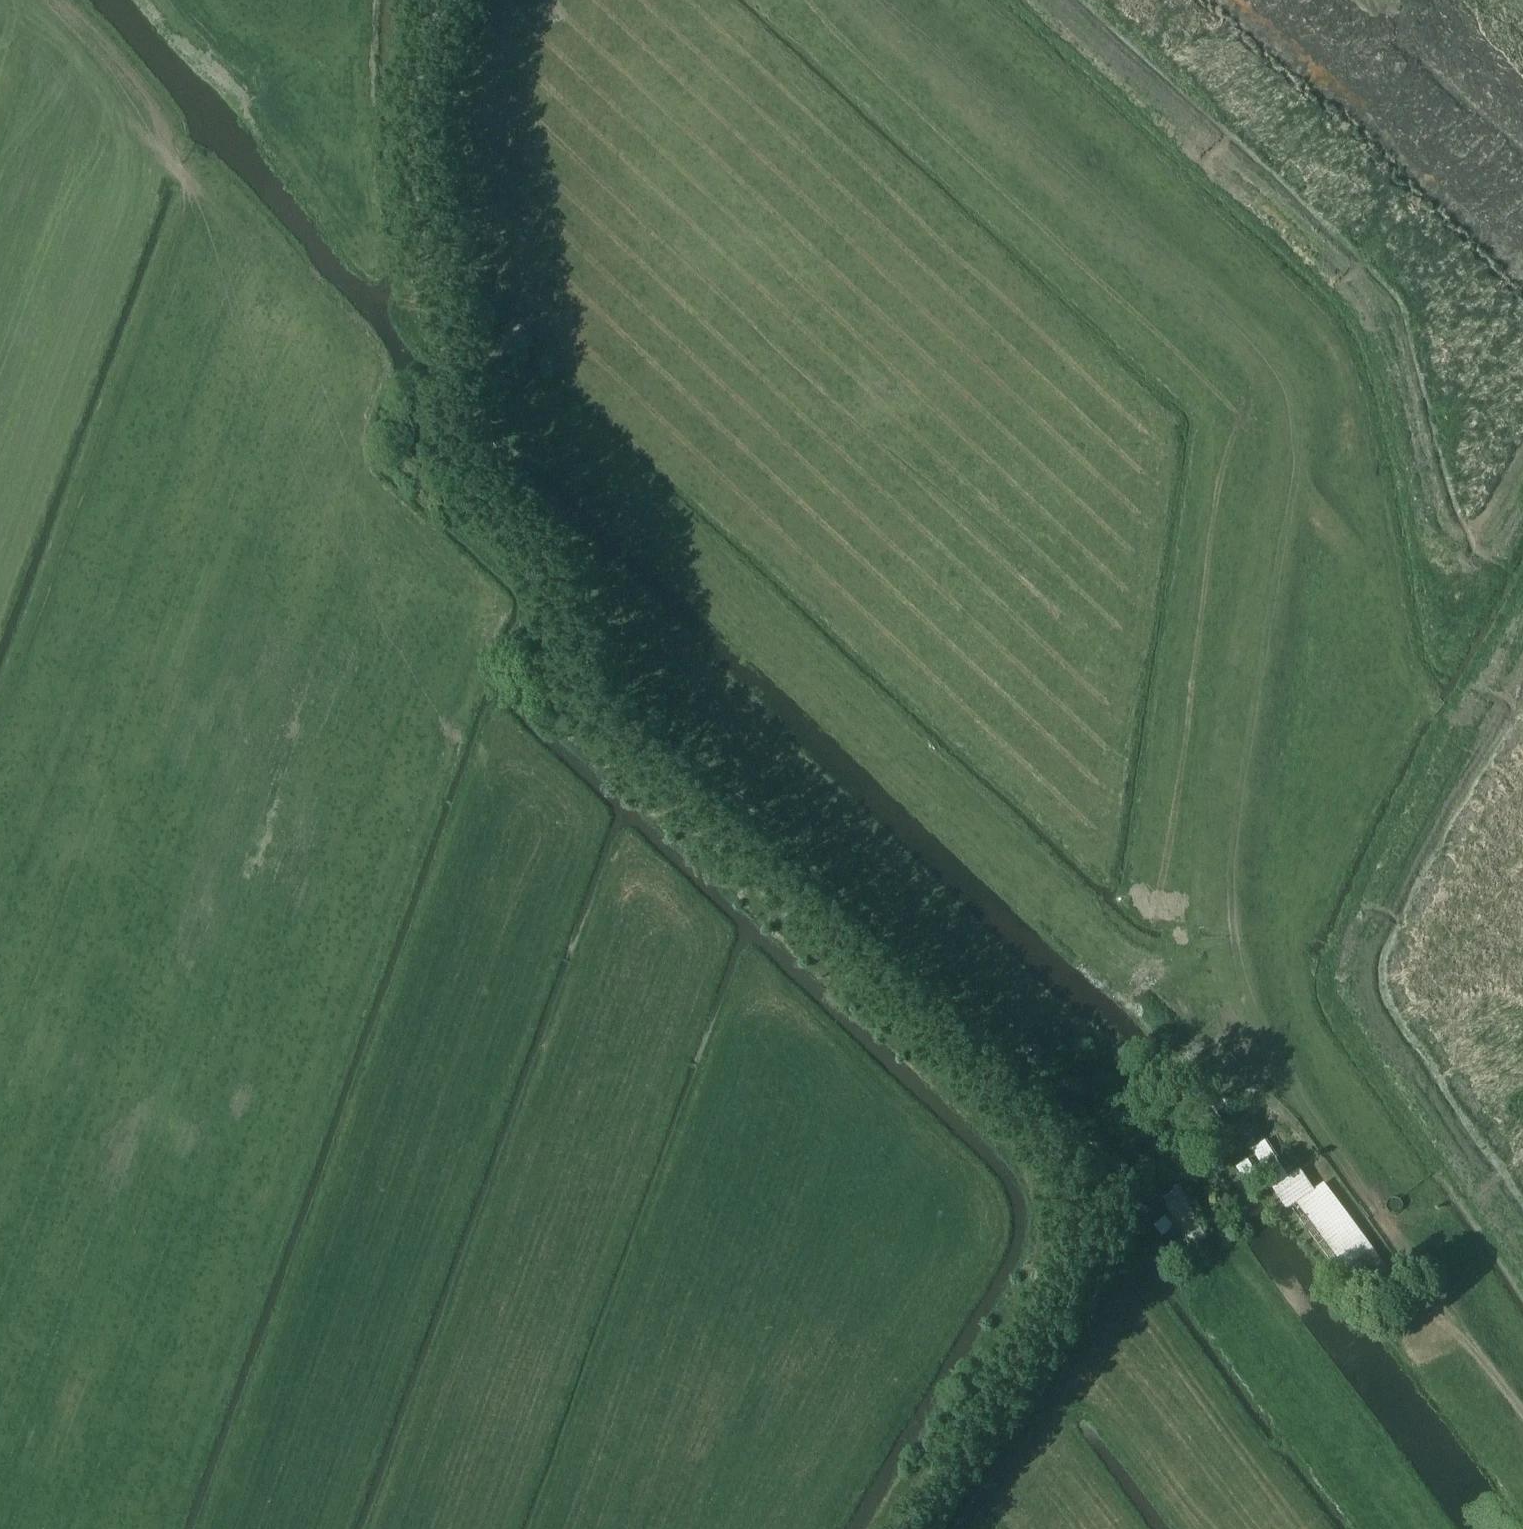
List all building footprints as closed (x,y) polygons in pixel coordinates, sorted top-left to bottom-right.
[(1026,1052),(1037,1062),(1046,1053),(1035,1042),(1026,1052)] [(1146,1096),(1153,1088),(1143,1078),(1135,1085),(1146,1096)] [(1314,1191),(1301,1170),(1290,1177),(1266,1141),(1253,1149),(1289,1207),(1291,1206),(1340,1272),(1353,1263),(1374,1293),(1395,1278),(1365,1238),(1366,1238),(1325,1183),(1314,1191)] [(1238,1167),(1240,1170),(1241,1171),(1238,1173),(1241,1177),(1243,1175),(1246,1179),(1256,1173),(1249,1161),(1238,1167)] [(1176,1191),(1164,1196),(1187,1248),(1206,1239),(1181,1184),(1174,1187),(1176,1191)] [(1166,1215),(1155,1225),(1164,1235),(1175,1226),(1166,1215)]
